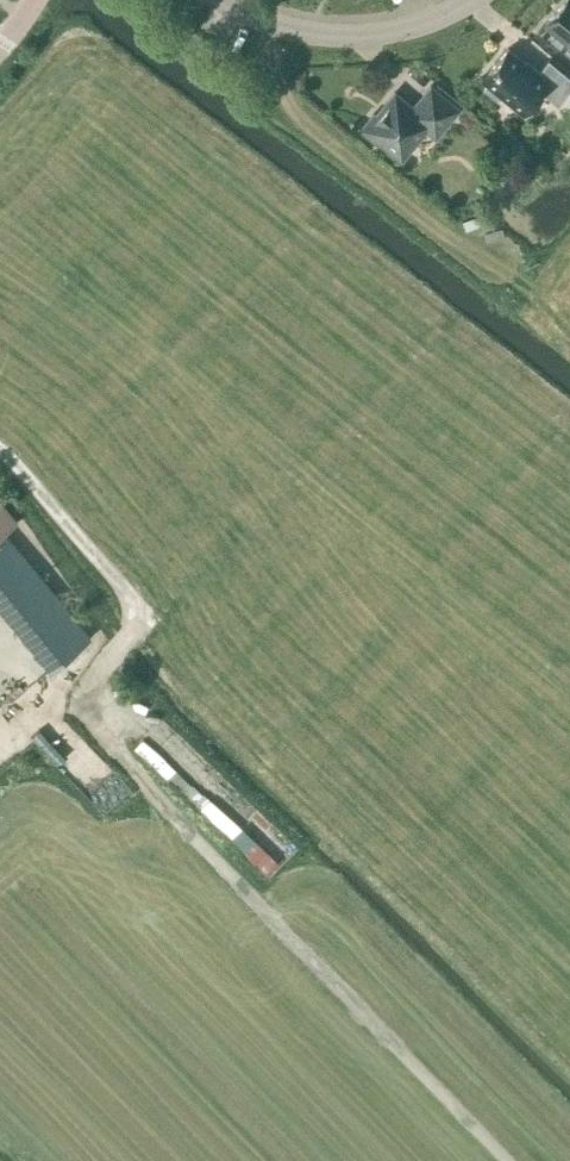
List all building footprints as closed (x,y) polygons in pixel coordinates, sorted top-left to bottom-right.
[(545,24),(569,44),(569,0),(565,0),(545,24)] [(561,94),(564,97),(569,90),(569,78),(548,60),(538,73),(508,48),(482,80),(485,83),(484,89),(496,99),(502,97),(522,113),(540,91),(551,99),(557,98),(561,94)] [(401,159),(426,129),(435,136),(458,109),(430,86),(413,107),(394,92),(375,115),(373,113),(360,129),(376,143),(378,140),(401,159)] [(466,112),(459,120),(468,127),(475,119),(470,115),(466,112)] [(51,669),(90,637),(4,532),(17,522),(0,501),(0,607),(51,669)] [(144,735),(136,745),(174,776),(182,766),(144,735)]
